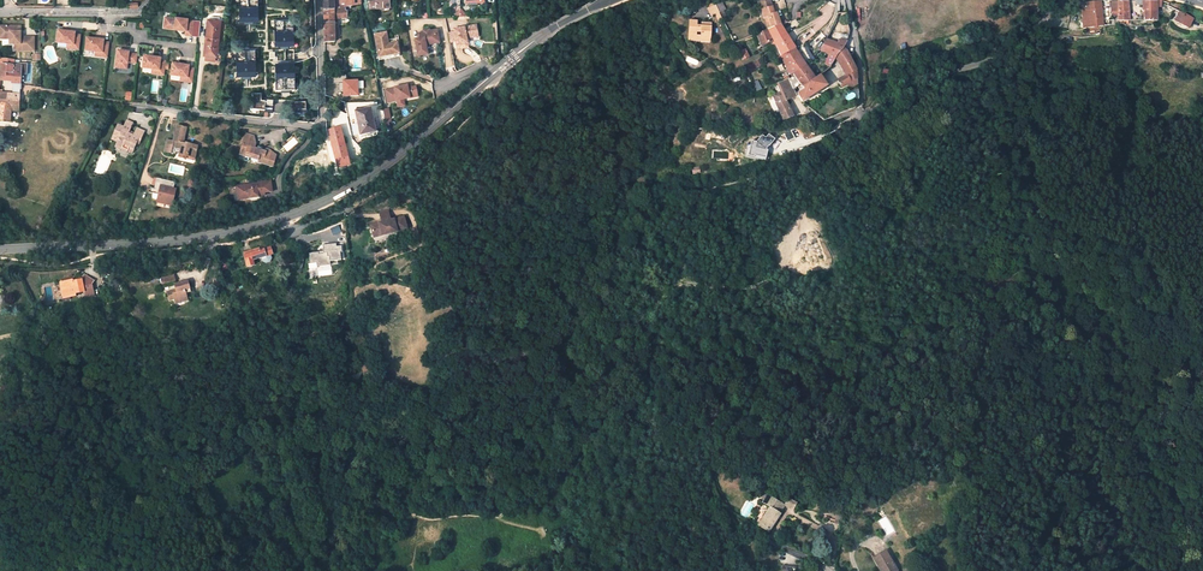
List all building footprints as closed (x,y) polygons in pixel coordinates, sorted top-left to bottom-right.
[(251,21),(260,21),(259,0),(240,0),(240,21),(248,21),(248,23),(251,23),(251,21)] [(323,12),(345,8),(344,7),(361,5),(361,4),(360,0),(323,0),(323,12)] [(388,0),(369,0),(370,10),(382,9),(382,7),(389,7),(388,0)] [(1083,28),(1102,26),(1100,0),(1082,3),(1083,18),(1084,21),(1082,21),(1083,28)] [(768,17),(772,28),(780,25),(779,23),(776,13),(774,14),(770,1),(769,1),(760,4),(760,5),(764,18),(768,17)] [(1118,21),(1128,20),(1127,1),(1118,1),(1118,12),(1118,21)] [(1156,7),(1156,1),(1145,1),(1143,1),(1143,4),(1143,12),(1144,12),(1144,20),(1156,21),(1156,7)] [(722,2),(714,2),(719,13),(725,10),(722,2)] [(350,17),(346,17),(345,8),(323,12),(324,42),(334,42),(334,24),(350,23),(350,17)] [(1179,11),(1174,21),(1188,28),(1193,18),(1179,11)] [(164,16),(163,27),(174,28),(174,27),(177,27),(177,29),(185,29),(185,34),(191,35),(193,20),(187,19),(187,18),(175,16),(175,18),(164,16)] [(204,55),(217,57),(221,21),(208,19),(207,31),(208,32),(207,44),(206,44),(204,55)] [(294,19),(275,19),(275,46),(283,46),(283,48),(286,48),(286,45),(294,45),(294,19)] [(689,22),(689,30),(688,35),(695,35),(695,31),(701,31),(701,36),(700,40),(710,41),(711,23),(706,23),(705,25),(702,25),(697,25),(696,25),(697,20),(689,20),(689,22)] [(453,30),(454,32),(455,42),(456,45),(460,44),(461,45),(467,44),(465,35),(472,34),(469,23),(452,26),(453,30)] [(774,41),(778,51),(781,56),(795,49),(789,39),(780,25),(772,28),(756,34),(761,46),(774,41)] [(3,26),(3,39),(10,39),(10,44),(15,44),(15,51),(34,51),(34,37),(21,37),(21,36),(18,36),(18,34),(21,34),(21,26),(3,26)] [(58,30),(57,43),(68,44),(74,44),(73,49),(80,50),(81,35),(75,34),(76,32),(58,30)] [(422,33),(422,35),(418,35),(418,38),(414,39),(417,55),(426,54),(425,45),(428,44),(427,41),(435,39),(433,31),(428,31),(428,30),(422,31),(422,33)] [(435,30),(433,31),(435,39),(427,41),(428,44),(438,43),(435,30)] [(374,36),(378,58),(394,55),(392,44),(388,45),(387,43),(386,33),(374,36)] [(838,40),(847,42),(848,35),(839,34),(838,40)] [(87,37),(86,50),(97,51),(103,52),(102,57),(108,57),(110,42),(104,42),(104,39),(87,37)] [(832,63),(833,63),(835,58),(837,55),(842,50),(844,47),(847,42),(838,40),(838,43),(826,39),(819,50),(829,55),(826,61),(832,63)] [(378,58),(379,61),(399,57),(396,41),(387,43),(388,45),(392,44),(394,55),(378,58)] [(245,50),(236,50),(237,76),(245,76),(245,78),(248,78),(248,76),(256,75),(256,49),(247,50),(247,47),(245,47),(245,50)] [(857,71),(857,70),(847,51),(845,49),(844,47),(842,50),(837,55),(835,58),(840,66),(845,76),(837,80),(842,87),(847,84),(850,89),(858,84),(858,79),(857,71)] [(746,49),(739,53),(742,60),(749,57),(746,49)] [(795,49),(781,56),(790,75),(791,74),(793,73),(805,65),(799,57),(795,49)] [(128,60),(137,61),(138,54),(129,53),(129,51),(118,50),(116,64),(127,65),(128,60)] [(908,51),(902,53),(905,65),(912,63),(908,51)] [(144,55),(143,67),(153,68),(159,69),(159,74),(165,75),(167,60),(161,60),(161,57),(144,55)] [(0,76),(0,80),(21,82),(22,66),(14,65),(15,60),(2,59),(0,76)] [(284,65),(275,65),(276,91),(295,91),(295,65),(286,65),(286,62),(284,62),(284,65)] [(172,63),(171,75),(181,76),(187,77),(186,81),(193,82),(194,68),(188,67),(189,65),(172,63)] [(793,73),(801,84),(803,87),(814,79),(805,65),(793,73)] [(831,70),(829,68),(814,79),(803,87),(804,90),(797,93),(802,102),(827,86),(822,78),(826,75),(826,74),(832,70),(831,70)] [(797,98),(795,92),(794,89),(792,89),(788,78),(778,84),(781,93),(782,93),(785,101),(786,101),(787,102),(794,99),(797,98)] [(342,97),(358,97),(358,80),(342,80),(342,97)] [(752,82),(755,92),(761,89),(758,80),(752,82)] [(403,99),(417,96),(415,87),(410,88),(410,84),(394,87),(394,88),(385,90),(387,102),(396,100),(398,107),(404,106),(403,99)] [(10,121),(11,111),(19,111),(19,105),(20,104),(20,94),(13,94),(8,94),(2,93),(3,91),(1,91),(0,90),(0,119),(10,121)] [(858,91),(850,92),(851,101),(858,101),(858,91)] [(262,93),(253,93),(253,109),(265,110),(266,101),(262,100),(262,93)] [(785,101),(782,93),(773,96),(776,103),(782,120),(793,116),(790,109),(789,107),(787,103),(787,102),(786,101),(785,101)] [(306,110),(306,102),(290,103),(289,113),(301,114),(301,110),(306,110)] [(375,131),(370,108),(355,111),(360,134),(375,131)] [(124,127),(118,124),(113,136),(118,138),(117,141),(116,145),(121,147),(123,144),(128,146),(127,151),(132,153),(136,143),(139,144),(141,139),(133,136),(128,133),(129,131),(132,123),(127,120),(124,127)] [(173,141),(183,143),(186,128),(177,126),(173,141)] [(348,157),(340,127),(328,131),(335,160),(348,157)] [(133,136),(141,139),(144,131),(137,128),(134,133),(133,136)] [(245,155),(251,157),(250,160),(261,163),(262,160),(267,162),(272,164),(275,155),(270,154),(269,149),(265,148),(261,149),(260,148),(257,147),(257,148),(254,147),(255,144),(253,136),(245,134),(240,150),(246,152),(245,155)] [(769,146),(775,139),(768,134),(765,138),(762,135),(756,143),(758,144),(757,145),(755,151),(754,157),(766,159),(768,151),(766,149),(768,146),(769,146)] [(164,152),(175,154),(175,153),(180,154),(179,157),(186,159),(186,156),(194,158),(197,146),(186,144),(185,145),(182,144),(183,143),(173,141),(172,146),(166,144),(164,152)] [(174,182),(161,179),(159,185),(156,184),(155,189),(153,189),(148,188),(147,193),(151,194),(151,196),(152,198),(156,199),(155,202),(164,204),(165,202),(171,203),(175,189),(172,188),(174,182)] [(239,192),(240,199),(250,198),(249,195),(252,194),(253,197),(258,197),(258,196),(264,195),(264,193),(272,192),(270,180),(259,182),(259,183),(240,185),(241,192),(239,192)] [(387,210),(379,212),(381,221),(390,219),(387,210)] [(375,243),(408,234),(404,216),(390,220),(390,219),(381,221),(382,222),(371,225),(375,243)] [(309,253),(310,263),(317,262),(317,266),(331,265),(330,261),(341,260),(341,252),(342,252),(342,246),(337,246),(337,243),(323,245),(324,251),(309,253)] [(250,254),(252,260),(260,258),(270,255),(273,254),(271,247),(260,251),(259,248),(254,250),(254,252),(250,254)] [(252,262),(252,260),(250,254),(244,256),(248,267),(254,265),(253,262),(252,262)] [(260,258),(261,259),(262,262),(266,264),(270,263),(272,259),(270,255),(260,258)] [(227,258),(221,259),(223,270),(229,268),(227,258)] [(83,277),(81,280),(76,281),(76,282),(73,282),(73,280),(63,282),(64,289),(62,289),(63,295),(70,293),(71,297),(76,296),(76,294),(85,292),(86,298),(95,296),(92,282),(94,281),(85,275),(83,277)] [(174,275),(162,279),(163,284),(176,281),(174,275)] [(175,301),(187,298),(186,293),(191,291),(188,281),(175,284),(177,293),(173,294),(172,291),(167,292),(169,301),(175,299),(175,301)] [(766,496),(763,502),(770,506),(780,513),(784,506),(766,496)] [(780,513),(770,506),(758,526),(768,533),(781,513),(780,513)] [(897,570),(886,551),(874,558),(881,570),(896,570),(897,570)]
